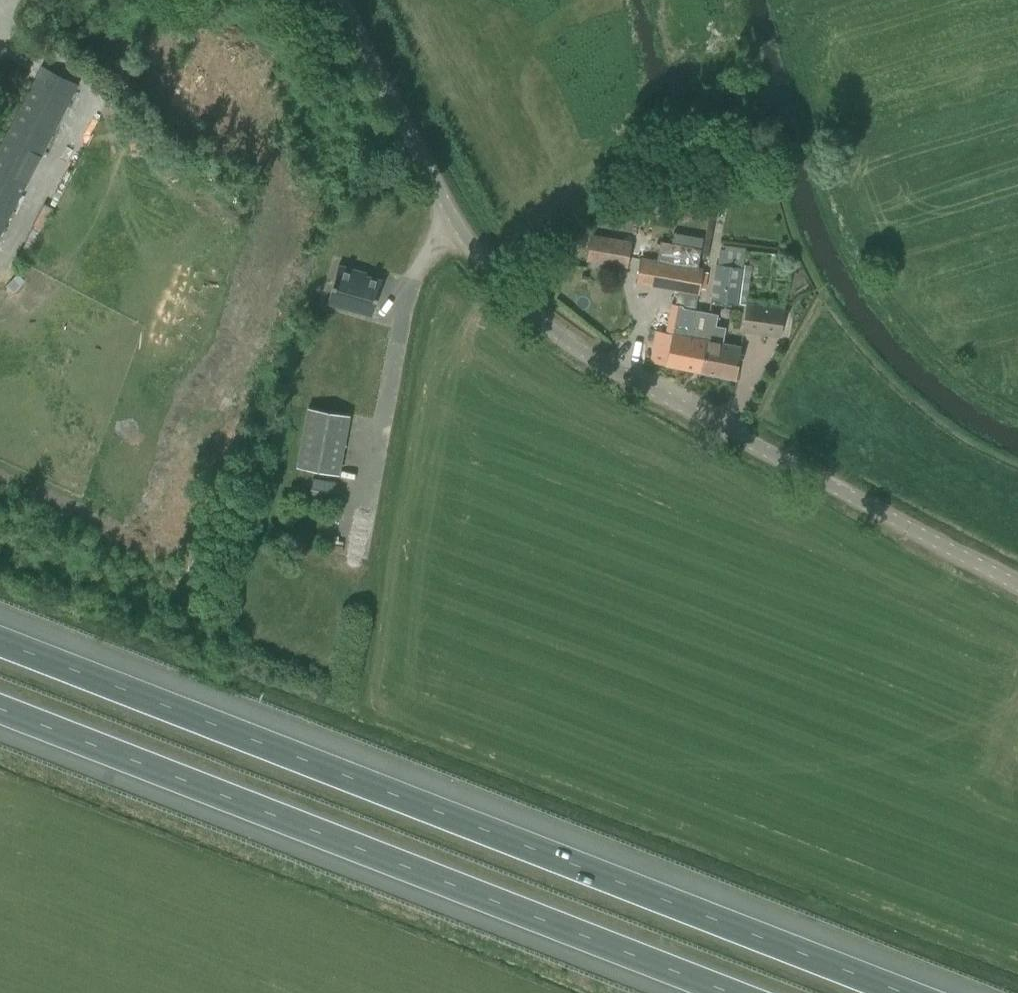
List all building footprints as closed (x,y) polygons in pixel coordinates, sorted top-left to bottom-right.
[(68,104),(77,87),(42,68),(32,86),(0,148),(0,235),(68,104)] [(588,260),(626,266),(630,241),(608,238),(609,236),(592,234),(588,260)] [(642,257),(638,282),(664,287),(678,289),(699,293),(700,288),(703,272),(704,268),(698,267),(701,249),(672,244),(661,242),(659,254),(652,253),(651,259),(642,257)] [(720,249),(718,265),(745,268),(745,265),(747,252),(725,250),(720,249)] [(338,265),(328,303),(372,315),(382,280),(356,273),(357,270),(338,265)] [(712,300),(740,304),(745,268),(718,265),(716,265),(712,300)] [(700,288),(706,289),(709,273),(703,272),(700,288)] [(653,343),(650,363),(700,372),(705,348),(692,346),(696,326),(691,325),(693,317),(695,317),(696,310),(696,308),(675,304),(671,303),(667,330),(656,329),(653,343)] [(744,330),(779,335),(783,308),(748,303),(744,330)] [(700,372),(735,379),(741,347),(724,344),(727,327),(716,325),(718,314),(696,310),(695,317),(693,317),(691,325),(696,326),(692,346),(705,348),(700,372)] [(296,466),(340,474),(350,416),(307,408),(296,466)] [(309,499),(334,504),(338,482),(312,478),(309,499)]
